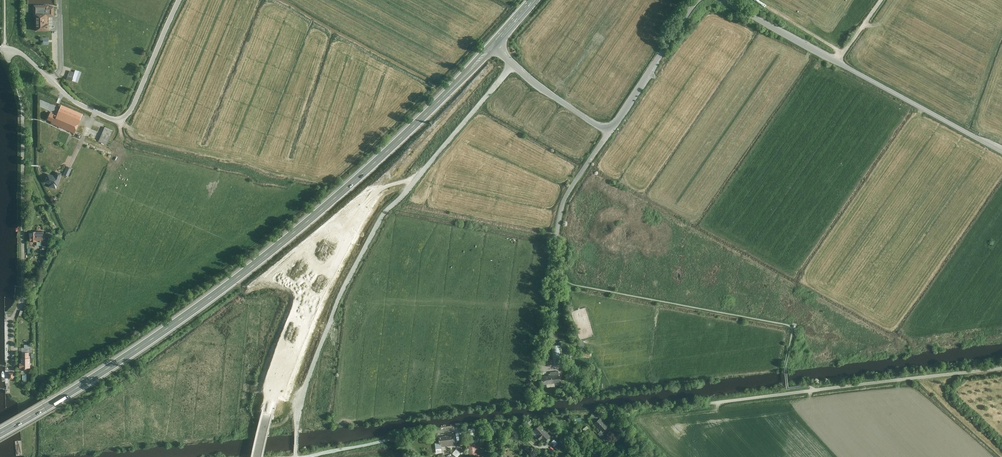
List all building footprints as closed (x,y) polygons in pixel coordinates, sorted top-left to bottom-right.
[(49,5),(34,5),(34,11),(34,16),(36,16),(36,30),(49,30),(49,17),(55,17),(54,6),(49,6),(49,5)] [(76,70),(72,81),(78,83),(82,72),(76,70)] [(59,116),(50,113),(47,119),(53,122),(52,124),(74,134),(72,137),(81,140),(83,135),(75,132),(82,115),(63,107),(59,116)] [(104,126),(97,143),(107,147),(114,130),(104,126)] [(73,169),(67,166),(63,175),(69,178),(73,169)] [(54,176),(47,174),(44,183),(50,185),(49,187),(56,190),(62,174),(56,171),(54,176)] [(44,231),(30,232),(30,241),(44,241),(44,237),(44,231)] [(54,232),(46,232),(46,237),(44,237),(44,241),(50,241),(50,237),(54,237),(54,232)] [(49,245),(43,245),(43,249),(41,249),(41,256),(46,256),(46,249),(49,249),(49,245)] [(563,366),(561,345),(552,346),(554,366),(563,366)] [(28,353),(21,353),(21,358),(19,358),(20,369),(31,368),(31,358),(28,358),(28,353)] [(542,376),(544,387),(560,385),(559,374),(542,376)] [(602,430),(603,432),(604,431),(608,427),(601,418),(595,423),(602,430)] [(532,433),(543,444),(550,437),(539,426),(532,433)] [(604,431),(603,432),(602,430),(598,434),(605,441),(610,437),(604,431)] [(455,436),(439,438),(440,443),(441,448),(456,446),(455,436)] [(469,456),(476,455),(476,456),(478,456),(480,456),(481,455),(480,443),(468,444),(469,456)] [(456,448),(453,453),(459,456),(462,450),(456,448)]
